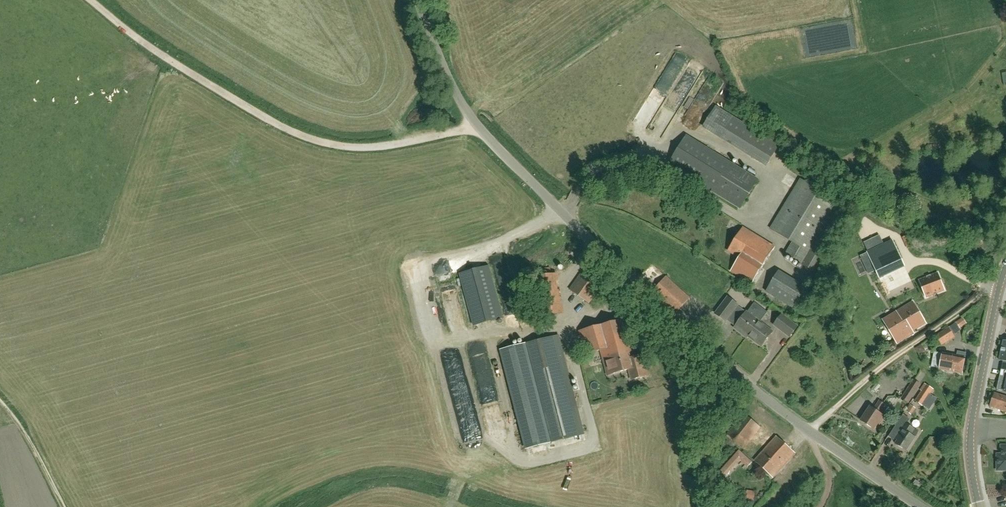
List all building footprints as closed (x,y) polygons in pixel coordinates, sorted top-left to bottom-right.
[(646,102),(656,107),(662,95),(652,90),(646,102)] [(733,147),(763,164),(776,142),(711,104),(699,125),(734,146),(733,147)] [(687,136),(669,165),(740,209),(758,180),(687,136)] [(785,255),(816,273),(851,214),(836,206),(838,202),(800,179),(770,229),(793,243),(785,255)] [(743,228),(728,251),(739,258),(731,271),(751,284),(775,248),(743,228)] [(867,252),(877,274),(903,263),(893,240),(867,252)] [(492,264),(498,281),(507,278),(504,268),(496,271),(493,263),(492,264)] [(570,289),(589,304),(607,279),(588,265),(570,289)] [(474,326),(503,318),(489,266),(460,274),(474,326)] [(538,317),(557,315),(564,314),(558,273),(552,274),(551,268),(532,270),(535,294),(538,317)] [(919,280),(926,298),(944,290),(938,273),(919,280)] [(676,313),(689,298),(671,281),(673,280),(668,276),(653,292),(676,313)] [(768,278),(762,289),(791,306),(797,297),(791,293),(796,286),(783,278),(779,285),(768,278)] [(743,332),(748,336),(759,321),(760,322),(767,312),(760,308),(753,317),(747,312),(746,313),(737,306),(738,305),(728,298),(715,314),(726,321),(732,312),(742,319),(735,328),(742,334),(743,332)] [(926,323),(915,306),(913,302),(883,320),(898,344),(914,334),(913,331),(926,323)] [(782,315),(774,325),(790,337),(797,327),(782,315)] [(962,317),(956,322),(959,327),(966,322),(962,317)] [(625,320),(579,332),(585,355),(601,350),(608,375),(629,370),(632,380),(648,375),(642,355),(635,357),(625,320)] [(759,321),(748,336),(761,346),(772,332),(760,322),(759,321)] [(955,337),(949,327),(935,336),(942,346),(955,337)] [(527,449),(584,434),(559,335),(502,350),(527,449)] [(965,358),(956,356),(942,353),(942,354),(934,352),(932,367),(940,368),(939,369),(962,374),(965,358)] [(1000,375),(999,382),(997,390),(1005,392),(1005,376),(1000,375)] [(921,384),(915,380),(913,379),(901,398),(908,403),(921,384)] [(915,401),(923,406),(934,390),(925,383),(920,390),(922,391),(915,401)] [(995,393),(990,407),(1005,412),(1005,397),(995,393)] [(861,421),(874,429),(878,423),(879,424),(885,417),(879,413),(885,405),(880,401),(874,409),(870,407),(861,421)] [(761,427),(741,413),(726,433),(745,448),(761,427)] [(918,432),(915,430),(907,424),(910,419),(903,415),(893,430),(899,434),(896,439),(898,440),(896,444),(906,451),(918,432)] [(755,461),(773,477),(795,453),(776,437),(755,461)] [(1002,446),(1002,455),(998,455),(998,463),(997,464),(997,465),(998,466),(998,470),(1003,470),(1004,470),(1005,470),(1005,446),(1002,446)] [(739,450),(719,473),(724,477),(738,462),(741,462),(747,468),(752,462),(739,450)] [(724,477),(719,473),(713,478),(719,483),(724,477)]
